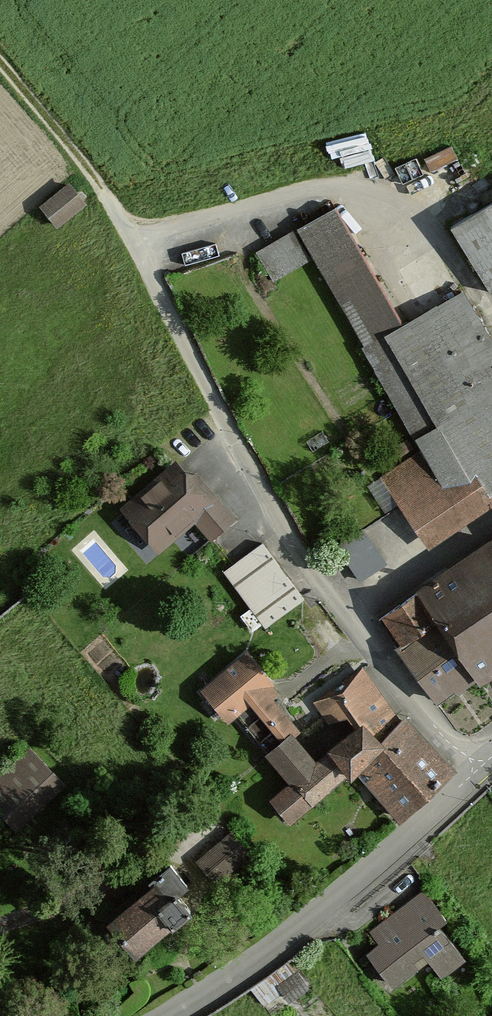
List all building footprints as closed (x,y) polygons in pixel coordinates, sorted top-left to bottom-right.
[(74,176),(46,199),(63,220),(91,197),(74,176)] [(448,228),(488,293),(491,290),(491,201),(448,228)] [(491,488),(491,358),(420,238),(391,255),(423,309),(399,324),(328,205),(286,230),(420,454),(381,477),(422,546),(491,505),(491,498),(488,491),(491,488)] [(176,467),(127,509),(159,545),(193,516),(212,539),(235,519),(197,474),(188,482),(176,467)] [(386,563),(363,529),(338,546),(361,579),(386,563)] [(472,684),(491,671),(491,536),(374,614),(436,708),(472,684)] [(304,599),(262,543),(224,571),(266,627),(304,599)] [(268,754),(289,736),(296,730),(261,689),(268,683),(245,657),(208,688),(231,715),(234,713),(268,754)] [(395,818),(449,775),(401,715),(397,718),(358,670),(314,705),(341,738),(311,762),(289,736),(268,754),(264,756),(287,785),(271,798),(291,822),(356,769),(395,818)] [(0,776),(0,810),(16,827),(63,783),(30,748),(0,776)] [(231,829),(196,861),(216,882),(250,851),(231,829)] [(156,886),(109,926),(133,955),(186,911),(171,894),(188,879),(170,859),(149,878),(156,886)] [(382,940),(364,952),(389,986),(426,960),(438,976),(461,960),(437,926),(447,919),(427,890),(373,927),(382,940)]
